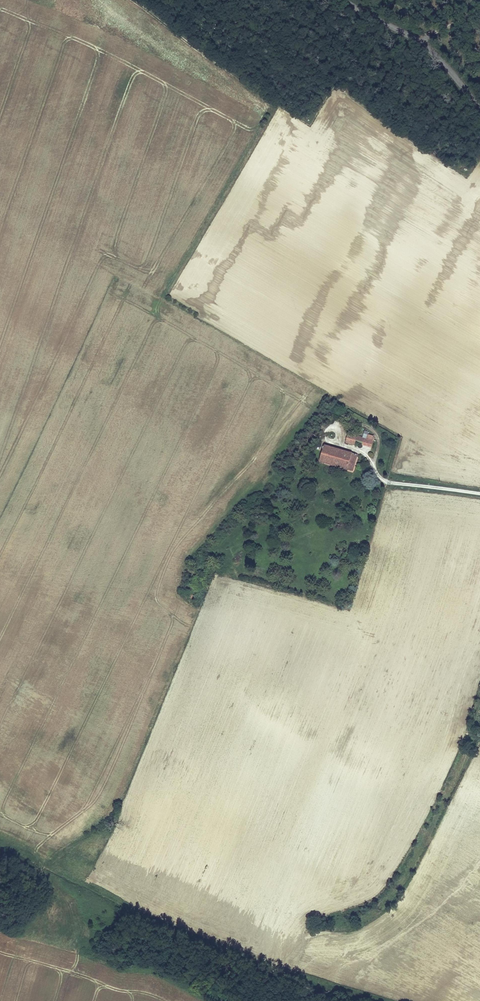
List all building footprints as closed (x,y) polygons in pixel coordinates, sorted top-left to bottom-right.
[(367,444),(369,437),(367,433),(361,431),(360,437),(349,435),(347,444),(355,446),(357,441),(359,442),(367,444)] [(328,465),(332,449),(324,447),(320,463),(328,465)] [(353,472),(357,456),(332,449),(328,465),(353,472)]
